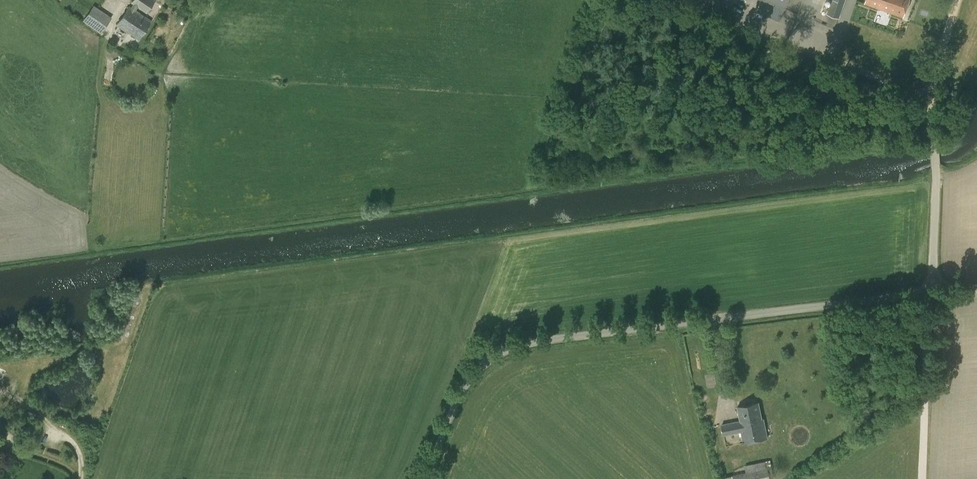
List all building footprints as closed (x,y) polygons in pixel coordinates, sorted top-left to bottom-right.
[(131,2),(146,13),(155,0),(154,0),(133,0),(131,2)] [(826,14),(839,18),(845,0),(831,0),(826,14)] [(888,0),(866,0),(865,3),(884,9),(888,0)] [(884,9),(903,16),(909,0),(888,0),(884,9)] [(94,5),(83,20),(89,25),(100,9),(94,5)] [(117,24),(139,39),(151,21),(129,6),(117,24)] [(737,407),(740,420),(722,424),(724,435),(741,431),(744,442),(767,437),(763,419),(762,419),(758,402),(737,407)] [(770,460),(744,465),(746,472),(725,477),(725,478),(774,478),(770,460)]
